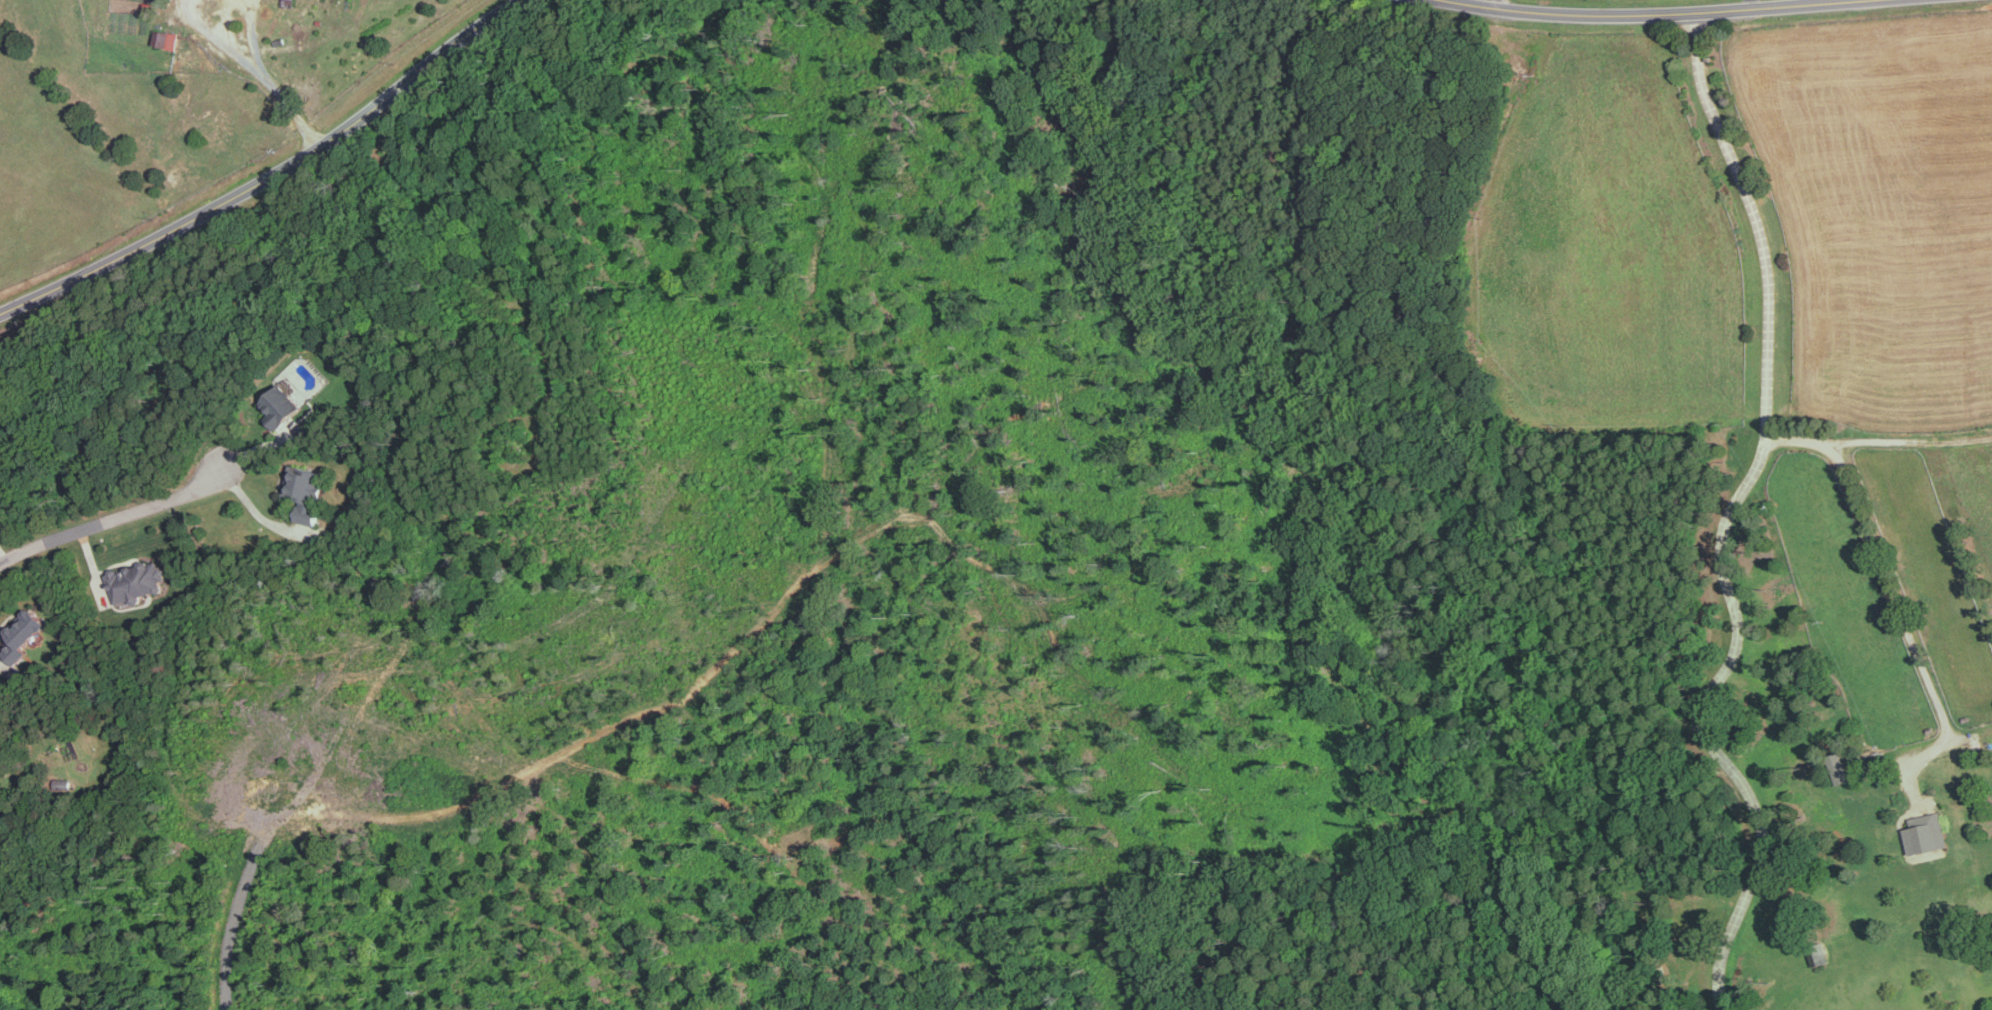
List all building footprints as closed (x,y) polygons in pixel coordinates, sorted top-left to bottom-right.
[(178,48),(179,32),(157,30),(155,45),(178,48)] [(267,416),(278,430),(305,408),(285,384),(263,402),(272,412),(267,416)] [(297,521),(320,526),(330,471),(291,464),(286,496),(301,499),(297,521)] [(117,606),(141,600),(141,597),(164,591),(161,580),(165,579),(159,559),(108,573),(117,606)] [(25,649),(50,624),(33,606),(25,614),(27,616),(8,634),(16,641),(3,653),(16,666),(29,653),(25,649)] [(1911,854),(1947,847),(1940,811),(1909,818),(1911,827),(1906,828),(1911,854)]
